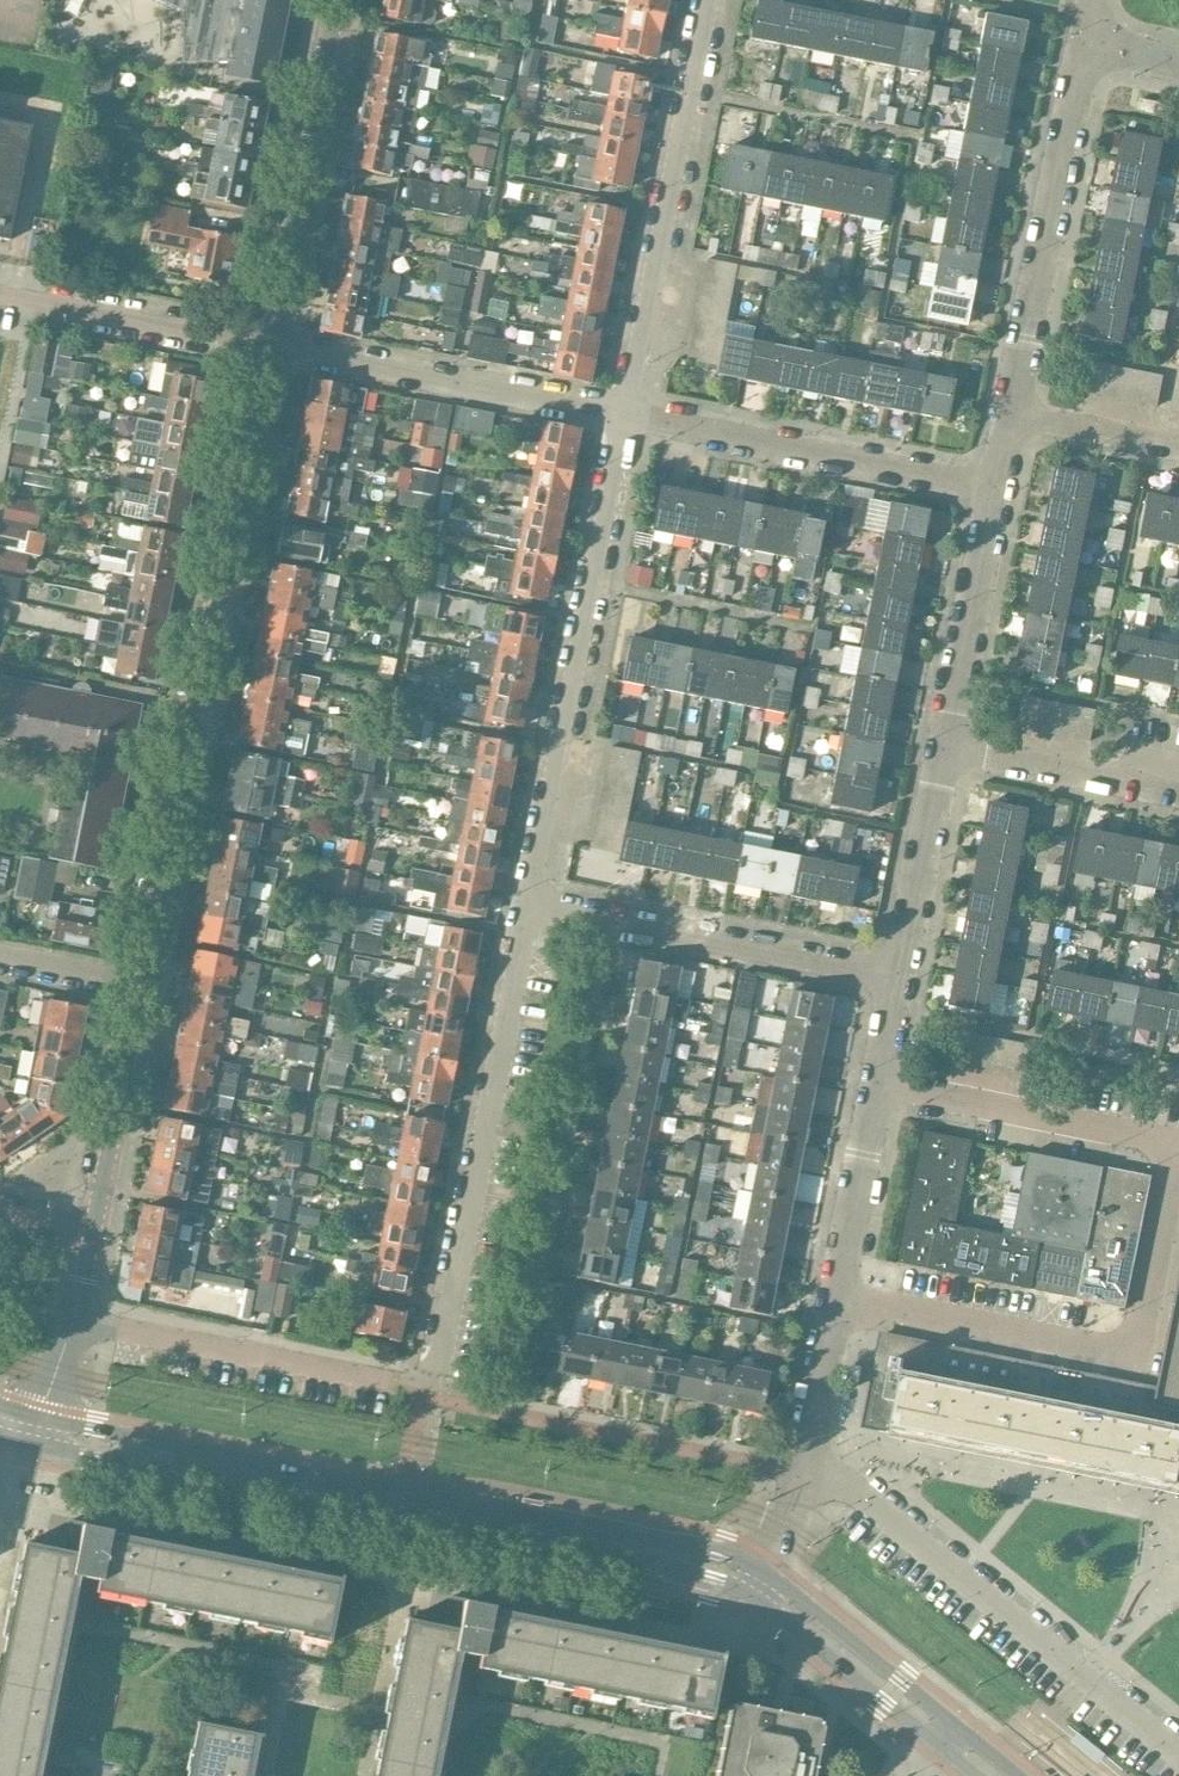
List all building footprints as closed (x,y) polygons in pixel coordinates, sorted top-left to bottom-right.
[(287,0),(151,0),(181,13),(181,64),(230,63),(228,74),(272,83),(287,0)] [(429,0),(384,0),(381,17),(418,25),(418,24),(428,26),(432,23),(434,14),(431,10),(433,2),(435,2),(435,1),(429,0)] [(458,4),(477,8),(479,0),(459,0),(458,4)] [(495,0),(493,11),(503,14),(506,2),(495,0)] [(511,15),(528,18),(532,0),(514,0),(511,15)] [(665,0),(627,0),(625,9),(662,16),(665,0)] [(786,6),(757,1),(750,39),(779,45),(786,6)] [(815,12),(786,6),(779,45),(808,51),(815,12)] [(657,38),(662,16),(625,9),(623,20),(592,14),(590,23),(595,24),(595,26),(657,38)] [(844,18),(815,12),(808,51),(836,56),(844,18)] [(540,42),(565,44),(567,17),(542,15),(540,42)] [(1024,25),(986,17),(980,45),(1019,52),(1024,25)] [(872,24),(844,18),(836,56),(865,62),(872,24)] [(901,29),(872,24),(865,62),(894,68),(901,29)] [(506,25),(505,42),(516,42),(517,26),(506,25)] [(657,38),(595,26),(593,34),(619,39),(617,52),(653,59),(657,38)] [(931,35),(901,29),(894,68),(923,74),(931,35)] [(945,29),(943,38),(958,40),(960,32),(945,29)] [(428,44),(378,34),(373,58),(424,67),(426,68),(428,57),(425,56),(428,44)] [(958,40),(943,38),(941,46),(956,49),(958,40)] [(1019,52),(980,45),(974,74),(1013,82),(1019,52)] [(419,89),(424,67),(373,58),(369,79),(418,89),(419,89)] [(649,82),(606,73),(606,69),(599,67),(599,64),(588,62),(584,80),(610,85),(608,95),(645,103),(649,82)] [(497,64),(493,81),(509,84),(513,68),(497,64)] [(1013,82),(974,74),(969,103),(1007,110),(1013,82)] [(519,77),(514,99),(526,101),(530,79),(519,77)] [(414,111),(418,89),(369,79),(365,101),(414,111)] [(782,80),(772,79),(771,85),(768,100),(777,102),(782,80)] [(509,84),(493,81),(490,96),(506,99),(509,84)] [(758,99),(768,100),(771,85),(761,84),(758,99)] [(933,86),(931,95),(946,98),(948,89),(933,86)] [(825,112),(828,97),(819,95),(819,93),(803,90),(799,107),(825,112)] [(265,105),(212,94),(209,108),(185,103),(183,115),(194,117),(260,130),(262,120),(268,118),(269,109),(265,106),(265,105)] [(640,124),(645,103),(608,95),(605,108),(571,101),(569,110),(640,124)] [(946,98),(931,95),(929,105),(944,108),(946,98)] [(838,99),(828,97),(825,112),(835,114),(838,99)] [(416,112),(414,111),(365,101),(360,124),(398,131),(412,134),(416,112)] [(954,125),(963,127),(968,103),(958,101),(954,125)] [(1007,110),(969,103),(963,132),(1001,140),(1007,110)] [(874,122),(883,123),(886,108),(877,107),(874,122)] [(896,110),(886,108),(883,123),(893,125),(896,110)] [(495,126),(498,112),(484,109),(481,123),(495,126)] [(636,146),(640,124),(569,110),(567,121),(602,127),(599,139),(636,146)] [(258,139),(260,130),(194,117),(193,126),(218,131),(214,149),(255,157),(255,154),(261,152),(263,143),(258,139)] [(8,242),(31,127),(0,121),(0,240),(8,242)] [(395,143),(398,131),(360,124),(356,146),(393,153),(412,157),(426,160),(428,150),(395,143)] [(490,171),(498,135),(479,131),(476,146),(470,145),(465,166),(490,171)] [(1001,140),(963,132),(957,161),(996,169),(1001,140)] [(1163,142),(1124,134),(1119,163),(1157,170),(1163,142)] [(636,146),(599,139),(584,136),(582,147),(562,143),(560,152),(579,156),(632,166),(636,146)] [(918,143),(916,153),(931,156),(933,146),(918,143)] [(257,173),(259,163),(254,160),(255,157),(214,149),(201,146),(198,164),(185,162),(184,170),(196,173),(250,183),(251,174),(257,173)] [(410,168),(412,157),(393,153),(356,146),(351,169),(389,176),(391,164),(410,168)] [(748,151),(728,147),(720,190),(740,194),(748,151)] [(769,155),(748,151),(740,194),(760,198),(769,155)] [(931,156),(916,153),(914,163),(929,165),(931,156)] [(790,159),(769,155),(760,198),(781,202),(790,159)] [(627,189),(632,166),(579,156),(573,187),(597,192),(598,183),(627,189)] [(809,163),(790,159),(781,202),(801,206),(809,163)] [(996,169),(957,161),(951,190),(990,197),(996,169)] [(829,167),(809,163),(801,206),(820,210),(829,167)] [(1157,170),(1119,163),(1113,191),(1151,199),(1157,170)] [(850,171),(829,167),(820,210),(841,214),(850,171)] [(869,175),(850,171),(841,214),(861,218),(869,175)] [(248,194),(250,183),(196,173),(191,198),(244,209),(245,208),(250,206),(252,197),(248,194)] [(891,179),(869,175),(861,218),(882,222),(891,179)] [(398,178),(392,206),(446,216),(467,220),(475,221),(479,194),(398,178)] [(486,185),(467,181),(465,191),(484,195),(486,185)] [(990,197),(951,190),(946,219),(984,227),(990,197)] [(1151,199),(1113,191),(1107,220),(1146,227),(1151,199)] [(614,202),(588,196),(586,205),(612,211),(614,202)] [(384,204),(346,197),(342,220),(379,227),(384,204)] [(906,201),(904,211),(919,214),(921,204),(906,201)] [(135,209),(135,208),(135,207),(134,205),(133,204),(132,203),(130,202),(129,202),(127,202),(126,203),(125,203),(124,205),(123,206),(123,208),(123,210),(124,211),(125,213),(126,214),(127,214),(129,214),(130,214),(132,213),(134,212),(135,211),(135,209)] [(612,211),(586,205),(574,203),(571,215),(556,212),(555,222),(618,234),(622,212),(612,211)] [(240,239),(193,230),(193,231),(186,230),(190,212),(188,211),(188,213),(155,206),(155,205),(154,204),(146,243),(145,242),(145,244),(191,253),(186,276),(184,276),(184,277),(231,286),(231,285),(229,285),(238,240),(240,241),(240,239)] [(919,214),(904,211),(902,221),(917,223),(919,214)] [(446,216),(444,230),(465,234),(467,220),(446,216)] [(618,234),(555,222),(530,217),(528,227),(554,232),(553,232),(579,237),(577,249),(614,256),(618,234)] [(984,227),(946,219),(940,246),(979,254),(984,227)] [(398,242),(400,231),(379,227),(342,220),(338,242),(390,252),(397,254),(398,242)] [(1146,227),(1107,220),(1102,249),(1140,257),(1146,227)] [(1170,224),(1169,232),(1178,234),(1178,225),(1170,224)] [(1166,243),(1178,246),(1178,234),(1169,232),(1166,243)] [(771,246),(774,236),(763,234),(761,244),(771,246)] [(710,239),(707,253),(714,254),(717,241),(710,239)] [(781,252),(781,242),(773,240),(771,251),(781,252)] [(386,275),(390,252),(338,242),(333,265),(386,275)] [(741,260),(747,261),(750,248),(744,246),(741,260)] [(979,254),(940,246),(936,246),(932,265),(936,266),(932,289),(954,293),(956,280),(973,284),(979,254)] [(755,263),(758,249),(750,248),(747,261),(755,263)] [(614,256),(577,249),(575,260),(546,254),(544,264),(609,277),(614,256)] [(1140,257),(1102,249),(1096,278),(1134,286),(1140,257)] [(788,269),(791,256),(784,254),(781,268),(788,269)] [(798,257),(791,256),(788,269),(795,271),(798,257)] [(736,266),(706,260),(703,275),(733,281),(736,266)] [(609,277),(544,264),(533,262),(531,272),(571,280),(569,291),(605,298),(609,277)] [(824,262),(822,276),(828,277),(831,264),(824,262)] [(1176,274),(1177,265),(1162,262),(1161,271),(1176,274)] [(839,265),(831,264),(828,277),(836,279),(839,265)] [(399,277),(386,275),(333,265),(329,287),(381,297),(395,300),(399,277)] [(449,268),(446,286),(459,289),(462,271),(449,268)] [(765,272),(756,270),(753,285),(762,287),(765,272)] [(865,271),(862,284),(878,287),(880,274),(865,271)] [(775,274),(765,272),(762,287),(772,289),(775,274)] [(489,275),(479,273),(475,293),(485,295),(489,275)] [(733,281),(703,275),(700,289),(730,296),(733,281)] [(794,277),(791,291),(809,294),(812,280),(794,277)] [(1134,286),(1096,278),(1090,306),(1129,314),(1134,286)] [(954,293),(932,289),(930,299),(925,298),(922,317),(964,326),(973,284),(956,280),(954,293)] [(890,281),(888,290),(903,293),(905,284),(890,281)] [(832,285),(823,283),(820,298),(829,300),(832,285)] [(377,319),(381,297),(329,287),(325,309),(362,317),(377,319)] [(730,296),(700,289),(697,303),(727,309),(730,296)] [(605,298),(569,291),(566,302),(540,297),(538,306),(601,318),(605,298)] [(865,291),(863,305),(877,308),(880,294),(865,291)] [(485,295),(475,293),(471,313),(481,315),(485,295)] [(727,309),(697,303),(694,318),(724,324),(727,309)] [(601,318),(538,306),(536,316),(562,321),(560,333),(597,340),(601,318)] [(1129,314),(1090,306),(1084,336),(1122,344),(1129,314)] [(362,317),(325,309),(320,332),(358,339),(362,317)] [(1153,310),(1151,319),(1166,322),(1168,313),(1153,310)] [(724,324),(694,318),(691,332),(722,338),(722,336),(724,324)] [(1166,322),(1151,319),(1149,329),(1164,331),(1166,322)] [(743,381),(751,342),(754,325),(728,320),(725,337),(722,336),(722,338),(719,352),(716,366),(714,375),(743,381)] [(885,326),(876,324),(873,339),(882,341),(885,326)] [(722,338),(691,332),(689,346),(719,352),(722,338)] [(454,335),(444,333),(441,349),(451,351),(454,335)] [(597,340),(560,333),(558,344),(531,339),(530,348),(593,361),(597,340)] [(932,335),(922,333),(919,348),(929,350),(932,335)] [(503,366),(508,344),(508,342),(470,335),(466,358),(503,366)] [(943,337),(932,335),(929,350),(940,352),(943,337)] [(58,342),(57,346),(36,342),(30,372),(51,376),(88,383),(91,366),(70,362),(73,344),(58,342)] [(772,386),(780,348),(751,342),(743,381),(772,386)] [(719,352),(689,346),(686,361),(716,366),(719,352)] [(593,361),(530,348),(522,347),(520,357),(554,363),(552,376),(588,383),(593,361)] [(808,353),(780,348),(772,386),(800,392),(808,353)] [(838,359),(808,353),(800,392),(830,398),(838,359)] [(867,365),(838,359),(830,398),(859,404),(867,365)] [(1107,365),(1091,362),(1085,393),(1101,396),(1107,365)] [(166,363),(159,398),(206,408),(210,384),(201,382),(203,370),(166,363)] [(896,371),(867,365),(859,404),(888,409),(896,371)] [(1120,368),(1107,365),(1101,396),(1115,399),(1120,368)] [(1135,371),(1120,368),(1115,399),(1129,401),(1135,371)] [(924,376),(896,371),(888,409),(916,415),(924,376)] [(1149,374),(1135,371),(1129,401),(1143,404),(1149,374)] [(1163,377),(1149,374),(1143,404),(1157,407),(1163,377)] [(953,382),(924,376),(916,415),(946,421),(953,382)] [(37,380),(28,378),(24,392),(34,395),(37,380)] [(362,414),(366,391),(311,380),(307,403),(362,414)] [(206,408),(159,398),(144,395),(141,409),(166,414),(164,426),(203,434),(205,421),(203,419),(206,408)] [(415,424),(428,427),(434,428),(439,404),(415,400),(410,423),(415,424)] [(41,406),(24,402),(21,419),(38,422),(41,406)] [(376,416),(362,414),(307,403),(305,411),(301,410),(298,424),(362,436),(364,426),(374,428),(376,416)] [(446,430),(451,407),(439,404),(434,428),(446,430)] [(489,438),(493,415),(455,407),(447,450),(457,452),(461,433),(489,438)] [(362,436),(298,424),(295,440),(300,440),(298,447),(367,460),(369,448),(360,447),(362,436)] [(415,424),(410,446),(424,448),(428,427),(415,424)] [(574,430),(542,424),(540,436),(511,430),(509,441),(574,453),(579,431),(574,430)] [(203,434),(164,426),(161,439),(136,434),(133,445),(195,458),(198,445),(201,443),(203,434)] [(428,427),(424,448),(442,452),(446,430),(434,428),(428,427)] [(574,453),(509,441),(507,450),(536,455),(533,467),(570,474),(574,453)] [(29,467),(33,448),(16,445),(12,462),(12,464),(29,467)] [(195,458),(133,445),(131,456),(157,461),(154,473),(193,481),(196,468),(194,466),(195,458)] [(298,447),(294,470),(350,481),(352,469),(372,473),(374,462),(367,460),(298,447)] [(424,448),(420,471),(438,474),(442,452),(424,448)] [(570,474),(533,467),(531,478),(503,473),(501,482),(566,495),(570,474)] [(21,470),(11,468),(8,482),(18,484),(21,470)] [(1096,476),(1058,468),(1052,497),(1090,505),(1096,476)] [(294,470),(290,491),(347,502),(350,481),(294,470)] [(193,481),(154,473),(152,484),(127,479),(121,479),(119,488),(125,490),(186,503),(188,492),(192,491),(193,481)] [(457,479),(444,476),(441,490),(454,493),(457,479)] [(566,495),(501,482),(499,492),(527,497),(525,509),(562,516),(566,495)] [(863,489),(845,486),(837,525),(853,528),(853,527),(863,529),(869,502),(861,500),(863,489)] [(681,492),(660,488),(652,531),(672,535),(681,492)] [(186,503),(125,490),(122,502),(148,507),(145,520),(182,527),(182,526),(185,524),(187,515),(184,513),(186,503)] [(363,518),(365,506),(327,499),(290,491),(285,516),(323,523),(325,511),(363,518)] [(701,496),(681,492),(672,535),(692,539),(701,496)] [(1171,499),(1151,495),(1142,539),(1163,543),(1171,499)] [(721,500),(701,496),(692,539),(713,543),(721,500)] [(1090,505),(1052,497),(1046,525),(1085,533),(1090,505)] [(35,526),(39,505),(8,499),(3,520),(35,526)] [(1171,499),(1163,543),(1178,546),(1178,501),(1171,499)] [(741,504),(721,500),(713,543),(732,547),(741,504)] [(1116,501),(1115,510),(1114,510),(1129,514),(1131,504),(1116,501)] [(761,508),(741,504),(732,547),(752,551),(761,508)] [(927,512),(889,504),(883,534),(921,542),(927,512)] [(781,512),(761,508),(752,551),(773,555),(781,512)] [(562,516),(525,509),(523,520),(487,513),(485,524),(557,538),(562,516)] [(802,516),(781,512),(773,555),(793,559),(802,516)] [(823,520),(802,516),(793,559),(814,563),(823,520)] [(443,522),(433,520),(430,519),(427,534),(439,537),(443,522)] [(557,538),(485,524),(483,533),(519,540),(517,552),(553,559),(557,538)] [(851,537),(853,528),(837,525),(836,534),(851,537)] [(1085,533),(1046,525),(1040,555),(1079,563),(1085,533)] [(324,528),(323,534),(283,526),(280,539),(277,539),(274,552),(277,553),(277,555),(325,565),(328,548),(338,549),(339,543),(363,548),(366,536),(324,528)] [(1110,529),(1109,538),(1124,541),(1125,532),(1110,529)] [(180,537),(143,530),(141,543),(115,538),(113,549),(175,561),(177,551),(180,550),(182,540),(179,538),(180,537)] [(435,558),(439,537),(427,534),(424,550),(423,555),(435,558)] [(921,542),(883,534),(877,563),(916,570),(921,542)] [(1124,541),(1109,538),(1107,548),(1122,551),(1124,541)] [(420,570),(423,555),(424,550),(408,546),(404,566),(420,570)] [(175,561),(113,549),(111,560),(136,565),(134,577),(173,585),(175,574),(173,572),(175,561)] [(553,559),(517,552),(514,563),(486,557),(484,567),(549,580),(553,559)] [(430,584),(435,558),(423,555),(420,570),(417,582),(430,584)] [(1079,563),(1040,555),(1035,583),(1073,591),(1079,563)] [(916,570),(877,563),(871,591),(910,599),(916,570)] [(315,573),(275,565),(274,567),(271,569),(270,575),(272,578),(270,588),(334,601),(336,591),(313,586),(315,573)] [(545,602),(549,580),(484,567),(482,576),(496,579),(494,592),(493,591),(491,600),(529,607),(531,599),(545,602)] [(629,568),(625,585),(645,589),(648,572),(629,568)] [(676,585),(683,586),(686,573),(679,571),(676,585)] [(1133,585),(1140,587),(1143,574),(1135,572),(1133,585)] [(693,574),(686,573),(683,586),(690,588),(693,574)] [(827,573),(825,582),(840,585),(842,576),(827,573)] [(173,585),(134,577),(131,590),(106,585),(104,596),(165,608),(167,598),(170,597),(173,585)] [(1166,592),(1174,594),(1177,580),(1169,579),(1166,592)] [(716,593),(723,594),(726,581),(719,580),(716,593)] [(733,582),(726,581),(723,594),(722,602),(729,604),(733,582)] [(840,585),(825,582),(823,592),(838,595),(840,585)] [(1073,591),(1035,583),(1029,612),(1067,620),(1073,591)] [(757,601),(763,602),(766,589),(759,587),(757,601)] [(332,611),(334,601),(270,588),(268,597),(265,599),(263,606),(266,609),(265,610),(306,619),(309,606),(332,611)] [(416,613),(436,616),(440,591),(420,588),(416,613)] [(1099,588),(1097,596),(1112,599),(1114,590),(1099,588)] [(774,590),(766,589),(763,602),(771,604),(774,590)] [(910,599),(871,591),(866,619),(904,627),(910,599)] [(1135,611),(1142,612),(1145,595),(1138,594),(1135,611)] [(165,608),(104,596),(102,608),(127,613),(124,625),(163,633),(166,621),(163,619),(165,608)] [(1112,599),(1097,596),(1095,606),(1110,609),(1112,599)] [(1160,600),(1151,599),(1148,614),(1157,615),(1160,600)] [(1169,602),(1160,600),(1157,615),(1167,617),(1169,602)] [(537,643),(541,620),(527,618),(528,612),(489,605),(484,632),(500,635),(537,643)] [(784,606),(782,616),(797,619),(799,610),(797,609),(784,606)] [(806,607),(803,620),(811,622),(813,608),(806,607)] [(306,619),(265,610),(265,611),(262,613),(260,619),(263,623),(261,632),(325,645),(327,635),(304,631),(306,619)] [(1067,620),(1029,612),(1023,641),(1062,649),(1067,620)] [(904,627),(866,619),(860,648),(899,656),(904,627)] [(163,633),(124,625),(122,637),(97,632),(95,643),(156,655),(158,645),(161,644),(163,633)] [(815,630),(813,639),(828,642),(830,633),(815,630)] [(325,645),(261,632),(259,642),(255,644),(254,650),(257,653),(256,655),(297,663),(300,651),(323,656),(325,645)] [(537,643),(500,635),(498,647),(470,641),(468,651),(532,664),(537,643)] [(343,649),(345,639),(331,636),(329,646),(343,649)] [(1152,643),(1122,637),(1115,676),(1144,682),(1152,643)] [(650,643),(630,639),(622,682),(642,686),(650,643)] [(828,642),(813,639),(811,649),(826,652),(828,642)] [(1062,649),(1023,641),(1017,671),(1056,679),(1062,649)] [(156,655),(95,643),(92,655),(118,660),(115,673),(151,680),(151,679),(154,678),(156,668),(154,666),(156,655)] [(671,647),(650,643),(642,686),(662,690),(671,647)] [(1152,643),(1144,682),(1173,687),(1178,657),(1178,648),(1152,643)] [(1087,644),(1086,654),(1101,657),(1102,647),(1087,644)] [(691,651),(671,647),(662,690),(682,694),(691,651)] [(899,656),(860,648),(854,677),(893,685),(899,656)] [(532,664),(468,651),(466,660),(494,666),(492,678),(528,685),(532,664)] [(711,655),(691,651),(682,694),(702,698),(711,655)] [(1101,657),(1086,654),(1084,664),(1099,667),(1101,657)] [(297,663),(256,655),(253,658),(251,664),(254,667),(252,677),(316,690),(318,680),(295,675),(297,663)] [(732,659),(711,655),(702,698),(723,702),(732,659)] [(752,663),(732,659),(723,702),(743,706),(752,663)] [(771,667),(752,663),(743,706),(762,710),(771,667)] [(793,671),(771,667),(762,710),(784,714),(793,671)] [(316,690),(252,677),(250,686),(246,688),(245,695),(247,698),(247,699),(288,707),(290,695),(314,700),(316,690)] [(893,685),(854,677),(849,706),(887,713),(893,685)] [(528,685),(492,678),(489,689),(463,683),(461,693),(524,706),(528,685)] [(130,764),(127,763),(127,761),(124,760),(123,762),(114,760),(118,740),(120,740),(122,740),(124,740),(126,739),(127,738),(128,736),(129,734),(129,732),(129,731),(129,729),(129,728),(128,726),(127,725),(126,724),(124,724),(123,723),(116,722),(118,710),(112,709),(113,704),(87,699),(88,693),(87,692),(87,691),(87,690),(86,688),(85,688),(84,687),(83,686),(82,686),(80,686),(78,686),(76,687),(75,688),(74,689),(73,691),(72,696),(0,682),(0,738),(82,754),(71,813),(58,810),(48,860),(109,872),(130,764)] [(804,687),(802,696),(817,699),(819,690),(804,687)] [(524,706),(461,693),(459,693),(457,702),(472,705),(469,721),(483,724),(484,720),(520,728),(524,706)] [(401,708),(432,714),(435,700),(404,694),(401,708)] [(817,699),(802,696),(800,706),(815,709),(817,699)] [(1039,700),(1024,697),(1018,727),(1033,730),(1039,700)] [(288,707),(247,699),(247,700),(243,702),(242,708),(245,712),(243,721),(307,734),(309,724),(285,720),(288,707)] [(1053,702),(1039,700),(1033,730),(1047,733),(1053,702)] [(1067,705),(1053,702),(1047,733),(1061,736),(1067,705)] [(376,709),(360,705),(358,716),(373,720),(376,709)] [(1081,708),(1067,705),(1061,736),(1075,739),(1081,708)] [(887,713),(849,706),(843,734),(882,741),(887,713)] [(423,724),(399,719),(396,737),(419,742),(423,724)] [(302,758),(307,734),(243,721),(241,731),(237,733),(236,739),(238,742),(238,744),(302,758)] [(613,727),(610,740),(630,744),(633,731),(613,727)] [(358,731),(355,743),(373,747),(375,734),(358,731)] [(511,769),(516,746),(481,739),(481,736),(468,733),(466,749),(447,745),(445,756),(511,769)] [(882,741),(843,734),(839,733),(835,752),(839,753),(835,776),(857,780),(859,767),(876,770),(882,741)] [(644,747),(650,748),(653,735),(647,734),(644,747)] [(661,736),(653,735),(650,748),(658,750),(661,736)] [(684,755),(690,756),(693,743),(687,742),(684,755)] [(714,747),(701,745),(693,743),(690,756),(711,760),(714,747)] [(369,764),(372,749),(357,745),(354,760),(369,764)] [(408,763),(411,750),(393,746),(390,759),(408,763)] [(639,753),(609,747),(606,762),(636,768),(639,753)] [(724,763),(731,765),(734,751),(727,750),(724,763)] [(741,753),(734,751),(731,765),(739,766),(741,753)] [(286,778),(288,764),(236,754),(235,757),(232,756),(230,768),(233,769),(230,782),(300,796),(303,782),(286,778)] [(511,769),(445,756),(443,765),(473,771),(471,782),(507,789),(511,769)] [(655,772),(664,774),(667,759),(658,757),(655,772)] [(765,771),(772,773),(775,759),(767,758),(765,771)] [(790,758),(788,766),(803,769),(805,761),(790,758)] [(677,761),(667,759),(664,774),(674,776),(677,761)] [(636,768),(606,762),(603,776),(633,782),(636,768)] [(396,789),(401,769),(388,766),(384,786),(396,789)] [(803,769),(788,766),(786,777),(801,780),(803,769)] [(857,780),(835,776),(832,787),(828,786),(824,805),(867,813),(876,770),(859,767),(857,780)] [(713,784),(722,786),(725,771),(716,769),(713,784)] [(735,773),(725,771),(722,786),(732,788),(735,773)] [(369,808),(375,777),(358,774),(353,805),(369,808)] [(633,782),(603,776),(600,790),(631,796),(633,782)] [(297,810),(300,796),(230,782),(228,795),(225,794),(222,806),(225,807),(224,810),(265,818),(267,804),(297,810)] [(454,791),(452,801),(503,810),(507,789),(471,782),(469,794),(454,791)] [(631,796),(600,790),(597,804),(628,810),(631,796)] [(386,809),(388,794),(374,791),(371,806),(380,808),(386,809)] [(499,831),(503,810),(452,801),(448,821),(499,831)] [(1029,811),(991,803),(985,832),(1024,840),(1029,811)] [(628,810),(597,804),(594,819),(625,825),(625,824),(628,810)] [(376,828),(380,808),(371,806),(366,826),(376,828)] [(787,813),(777,811),(774,826),(784,828),(787,813)] [(625,825),(594,819),(592,833),(622,839),(625,825)] [(704,879),(712,841),(715,824),(686,819),(683,835),(675,874),(704,879)] [(284,832),(222,820),(220,831),(217,832),(215,844),(254,852),(256,839),(282,844),(284,832)] [(822,835),(831,837),(834,822),(825,820),(822,835)] [(495,852),(499,831),(448,821),(444,843),(495,852)] [(856,826),(844,824),(834,822),(831,837),(852,841),(856,826)] [(622,839),(619,854),(617,862),(645,868),(653,829),(625,824),(625,825),(622,839)] [(675,874),(683,835),(653,829),(645,868),(675,874)] [(1104,834),(1084,830),(1075,873),(1096,877),(1104,834)] [(1024,840),(985,832),(979,861),(1018,868),(1024,840)] [(622,839),(592,833),(589,848),(619,854),(622,839)] [(1125,838),(1104,834),(1096,877),(1116,881),(1125,838)] [(1052,835),(1050,845),(1065,848),(1067,839),(1052,835)] [(1145,842),(1125,838),(1116,881),(1137,885),(1145,842)] [(348,839),(344,862),(359,865),(363,842),(348,839)] [(733,885),(740,846),(712,841),(704,879),(733,885)] [(1165,846),(1145,842),(1137,885),(1156,889),(1165,846)] [(495,852),(444,843),(442,852),(456,855),(454,867),(491,874),(495,852)] [(254,852),(215,844),(213,856),(215,858),(212,869),(274,882),(276,870),(251,865),(254,852)] [(769,852),(740,846),(733,885),(761,891),(769,852)] [(1165,846),(1156,889),(1176,893),(1178,880),(1178,849),(1165,846)] [(382,875),(385,853),(377,852),(371,851),(367,872),(382,875)] [(798,858),(769,852),(761,891),(790,896),(798,858)] [(13,899),(48,906),(48,904),(56,864),(21,857),(13,899)] [(3,888),(9,860),(0,858),(0,888),(3,888)] [(826,863),(798,858),(790,896),(818,902),(826,863)] [(1018,868),(979,861),(973,890),(1012,898),(1018,868)] [(856,869),(826,863),(818,902),(848,908),(856,869)] [(1046,864),(1044,873),(1059,876),(1061,867),(1046,864)] [(487,895),(491,874),(454,867),(452,878),(411,870),(409,880),(411,880),(487,895)] [(269,905),(274,882),(212,869),(210,880),(208,881),(205,893),(244,900),(269,905)] [(352,898),(357,873),(336,869),(331,893),(333,894),(352,898)] [(1059,876),(1044,873),(1042,883),(1057,886),(1059,876)] [(365,880),(364,880),(360,900),(394,907),(396,896),(377,893),(379,882),(365,880)] [(411,880),(410,890),(434,895),(431,906),(482,917),(487,895),(411,880)] [(1012,898),(973,890),(968,919),(1006,927),(1012,898)] [(244,900),(205,893),(203,904),(205,906),(203,917),(264,930),(267,918),(241,913),(244,900)] [(348,921),(352,898),(333,894),(328,917),(348,921)] [(97,948),(104,916),(48,904),(48,906),(46,918),(56,920),(52,938),(80,944),(80,947),(90,949),(91,946),(97,948)] [(1074,921),(1076,908),(1062,905),(1059,918),(1074,921)] [(370,934),(375,910),(359,907),(354,931),(370,934)] [(1100,926),(1107,928),(1110,915),(1103,913),(1100,926)] [(1117,916),(1110,915),(1107,928),(1114,929),(1117,916)] [(264,930),(203,917),(201,927),(198,929),(196,938),(198,940),(198,942),(253,953),(256,939),(262,941),(264,930)] [(1006,927),(968,919),(962,947),(1001,955),(1006,927)] [(1140,935),(1147,936),(1150,923),(1143,921),(1140,935)] [(1034,922),(1032,932),(1047,935),(1049,925),(1034,922)] [(1154,938),(1157,924),(1150,923),(1147,936),(1154,938)] [(443,924),(443,928),(461,932),(462,927),(443,924)] [(324,940),(339,943),(342,929),(327,926),(324,940)] [(474,957),(478,936),(461,932),(443,928),(428,926),(426,938),(404,934),(402,943),(422,947),(474,957)] [(1047,935),(1032,932),(1031,941),(1046,944),(1047,935)] [(1094,933),(1085,932),(1082,947),(1091,948),(1094,933)] [(1104,935),(1094,933),(1091,948),(1101,950),(1104,935)] [(354,934),(351,951),(354,951),(370,954),(374,937),(354,934)] [(332,974),(338,946),(321,943),(319,953),(325,955),(321,971),(332,974)] [(1151,945),(1142,943),(1139,958),(1148,960),(1151,945)] [(1161,947),(1151,945),(1148,960),(1158,962),(1161,947)] [(470,978),(474,957),(422,947),(417,968),(434,971),(470,978)] [(1001,955),(962,947),(957,976),(995,983),(1001,955)] [(260,965),(196,952),(196,954),(192,956),(191,962),(193,965),(191,976),(255,988),(260,965)] [(369,963),(352,960),(349,977),(361,979),(362,973),(367,974),(369,963)] [(639,961),(633,991),(673,999),(679,969),(639,961)] [(466,1000),(470,978),(434,971),(417,968),(414,967),(412,979),(399,976),(397,986),(466,1000)] [(1086,978),(1056,972),(1048,1010),(1078,1016),(1086,978)] [(251,1011),(255,988),(191,976),(189,985),(186,987),(184,993),(187,996),(187,998),(227,1006),(251,1011)] [(995,983),(957,976),(951,1005),(989,1013),(995,983)] [(1114,983),(1086,978),(1078,1016),(1107,1022),(1114,983)] [(336,979),(333,995),(347,998),(350,982),(336,979)] [(1036,992),(1038,982),(1023,979),(1021,989),(1036,992)] [(1142,989),(1114,983),(1107,1022),(1135,1028),(1142,989)] [(462,1020),(466,1000),(397,986),(395,995),(427,1002),(425,1013),(462,1020)] [(1034,1001),(1036,992),(1021,989),(1019,998),(1034,1001)] [(1171,995),(1142,989),(1135,1028),(1163,1033),(1171,995)] [(633,991),(627,1019),(667,1027),(681,1030),(684,1018),(687,1002),(673,999),(633,991)] [(831,999),(791,991),(785,1021),(824,1029),(831,999)] [(333,995),(330,1010),(344,1013),(347,998),(333,995)] [(1171,995),(1163,1033),(1178,1036),(1178,996),(1171,995)] [(726,1009),(727,1000),(713,997),(711,1007),(726,1009)] [(227,1006),(187,998),(186,998),(183,1000),(182,1006),(184,1010),(182,1019),(246,1032),(248,1022),(225,1017),(227,1006)] [(85,1009),(43,1000),(38,1027),(80,1035),(85,1009)] [(323,1004),(309,1001),(306,1015),(321,1018),(323,1004)] [(748,1004),(734,1001),(732,1011),(746,1013),(748,1004)] [(720,1038),(722,1028),(726,1009),(711,1007),(708,1023),(706,1035),(720,1038)] [(457,1042),(462,1020),(425,1013),(411,1010),(407,1032),(457,1042)] [(274,1015),(272,1028),(295,1032),(297,1018),(274,1015)] [(684,1018),(681,1030),(706,1035),(708,1023),(684,1018)] [(246,1032),(182,1019),(180,1029),(177,1031),(175,1037),(178,1041),(178,1042),(218,1050),(221,1038),(244,1043),(246,1032)] [(627,1019),(622,1048),(661,1056),(667,1027),(627,1019)] [(824,1029),(785,1021),(779,1050),(819,1058),(824,1029)] [(80,1035),(38,1027),(33,1052),(78,1060),(80,1051),(78,1048),(80,1035)] [(742,1032),(728,1030),(727,1039),(741,1042),(742,1032)] [(973,1034),(958,1031),(952,1062),(967,1065),(973,1034)] [(453,1064),(457,1042),(407,1032),(402,1054),(453,1064)] [(987,1037),(973,1034),(967,1065),(981,1067),(987,1037)] [(720,1038),(706,1035),(704,1044),(718,1047),(720,1038)] [(1001,1040),(987,1037),(981,1067),(995,1070),(1001,1040)] [(355,1044),(334,1039),(330,1061),(347,1064),(351,1065),(355,1044)] [(741,1042),(727,1039),(725,1048),(739,1051),(741,1042)] [(1015,1043),(1001,1040),(995,1070),(1009,1073),(1015,1043)] [(218,1050),(178,1042),(177,1043),(174,1045),(173,1051),(175,1054),(173,1064),(237,1078),(239,1067),(216,1062),(218,1050)] [(1030,1045),(1015,1043),(1009,1073),(1024,1076),(1030,1045)] [(314,1065),(318,1046),(313,1045),(312,1047),(298,1044),(295,1061),(314,1065)] [(622,1048),(616,1076),(656,1084),(661,1056),(622,1048)] [(819,1058),(779,1050),(773,1079),(813,1087),(819,1058)] [(78,1060),(33,1052),(27,1079),(70,1087),(73,1074),(75,1072),(78,1060)] [(449,1084),(453,1064),(402,1054),(391,1052),(387,1072),(449,1084)] [(343,1089),(347,1064),(330,1061),(325,1086),(343,1089)] [(237,1078),(173,1064),(171,1073),(167,1076),(166,1082),(169,1085),(168,1087),(209,1096),(211,1082),(235,1087),(237,1078)] [(0,1065),(0,1073),(9,1075),(11,1067),(0,1065)] [(288,1071),(284,1088),(308,1092),(311,1076),(288,1071)] [(449,1084),(387,1072),(386,1072),(384,1081),(410,1086),(408,1099),(445,1106),(449,1084)] [(8,1082),(9,1075),(0,1073),(0,1080),(8,1082)] [(616,1076),(610,1105),(650,1113),(656,1084),(616,1076)] [(70,1087),(27,1079),(24,1098),(64,1117),(70,1087)] [(813,1087),(773,1079),(768,1107),(807,1115),(813,1087)] [(696,1083),(694,1092),(709,1095),(710,1086),(696,1083)] [(209,1096),(168,1087),(165,1089),(163,1095),(166,1099),(164,1109),(228,1123),(230,1112),(206,1107),(209,1096)] [(731,1090),(717,1087),(715,1097),(729,1099),(731,1090)] [(709,1095),(694,1092),(693,1101),(707,1104),(709,1095)] [(296,1095),(293,1114),(295,1114),(304,1116),(307,1097),(296,1095)] [(729,1099),(715,1097),(713,1106),(727,1109),(729,1099)] [(64,1117),(24,1098),(9,1108),(32,1142),(41,1135),(42,1132),(64,1117)] [(323,1098),(318,1123),(330,1126),(335,1101),(323,1098)] [(650,1113),(610,1105),(605,1133),(644,1141),(650,1113)] [(807,1115),(768,1107),(762,1135),(802,1143),(807,1115)] [(0,1114),(0,1161),(20,1147),(23,1148),(32,1142),(9,1108),(0,1114)] [(301,1137),(304,1116),(295,1114),(291,1135),(301,1137)] [(441,1124),(404,1117),(402,1129),(374,1123),(372,1134),(437,1147),(441,1124)] [(221,1131),(162,1119),(161,1122),(158,1123),(157,1131),(159,1133),(157,1142),(216,1154),(221,1131)] [(330,1126),(318,1123),(315,1138),(328,1141),(330,1126)] [(972,1142),(925,1132),(899,1263),(1031,1290),(1040,1243),(1013,1237),(955,1226),(972,1142)] [(605,1133),(599,1162),(639,1170),(644,1141),(605,1133)] [(437,1147),(372,1134),(370,1144),(398,1149),(396,1161),(432,1168),(437,1147)] [(802,1143),(762,1135),(756,1164),(796,1172),(802,1143)] [(685,1140),(683,1149),(697,1152),(699,1143),(685,1140)] [(287,1141),(282,1160),(297,1163),(302,1145),(287,1141)] [(216,1154),(157,1142),(154,1154),(152,1155),(150,1164),(152,1166),(152,1168),(211,1180),(213,1180),(215,1170),(213,1167),(216,1154)] [(719,1147),(705,1144),(703,1153),(717,1156),(719,1147)] [(697,1152),(683,1149),(681,1159),(695,1161),(697,1152)] [(717,1156),(703,1153),(702,1163),(716,1165),(717,1156)] [(1104,1168),(1029,1153),(1013,1237),(1040,1243),(1087,1252),(1104,1168)] [(329,1157),(310,1154),(308,1165),(327,1168),(329,1157)] [(432,1168),(396,1161),(394,1171),(365,1166),(364,1176),(428,1189),(432,1168)] [(599,1162),(593,1191),(633,1199),(639,1170),(599,1162)] [(1005,1162),(1001,1181),(1022,1185),(1026,1167),(1005,1162)] [(796,1172),(756,1164),(751,1193),(790,1201),(796,1172)] [(211,1180),(152,1168),(151,1169),(149,1170),(147,1179),(149,1181),(147,1192),(206,1204),(211,1180)] [(1104,1168),(1087,1252),(1078,1299),(1125,1308),(1151,1177),(1104,1168)] [(317,1176),(298,1173),(296,1185),(315,1188),(317,1176)] [(428,1189),(364,1176),(362,1185),(390,1191),(388,1203),(424,1210),(428,1189)] [(593,1191),(587,1219),(627,1227),(633,1199),(593,1191)] [(790,1201),(751,1193),(745,1222),(785,1230),(790,1201)] [(673,1197),(672,1207),(686,1209),(688,1200),(673,1197)] [(708,1204),(694,1202),(692,1211),(706,1214),(708,1204)] [(420,1231),(424,1210),(388,1203),(385,1214),(371,1211),(369,1221),(420,1231)] [(203,1219),(144,1207),(141,1218),(139,1219),(137,1228),(139,1230),(139,1232),(198,1244),(203,1219)] [(686,1209),(672,1207),(670,1216),(684,1219),(686,1209)] [(706,1214),(692,1211),(690,1220),(704,1223),(706,1214)] [(587,1219),(582,1249),(621,1257),(627,1227),(587,1219)] [(415,1252),(420,1231),(369,1221),(367,1230),(381,1233),(379,1245),(415,1252)] [(280,1259),(286,1225),(272,1222),(265,1256),(280,1259)] [(785,1230),(745,1222),(739,1250),(779,1258),(785,1230)] [(198,1244),(139,1232),(138,1233),(136,1234),(134,1243),(136,1245),(134,1255),(194,1268),(198,1244)] [(1087,1252),(1040,1243),(1031,1290),(1078,1299),(1087,1252)] [(411,1273),(415,1252),(379,1245),(377,1256),(362,1253),(360,1263),(411,1273)] [(621,1257),(582,1249),(576,1278),(616,1286),(621,1257)] [(779,1258),(739,1250),(733,1279),(773,1287),(779,1258)] [(194,1268),(134,1255),(132,1266),(129,1267),(127,1275),(129,1278),(128,1285),(142,1288),(144,1283),(165,1287),(168,1273),(191,1278),(194,1268)] [(662,1255),(660,1264),(674,1267),(676,1258),(662,1255)] [(263,1257),(259,1279),(275,1282),(279,1260),(263,1257)] [(696,1262),(682,1259),(681,1268),(695,1271),(696,1262)] [(407,1295),(411,1273),(360,1263),(346,1260),(344,1270),(373,1275),(370,1288),(407,1295)] [(305,1283),(308,1268),(282,1263),(279,1278),(305,1283)] [(674,1267),(660,1264),(658,1274),(672,1276),(674,1267)] [(695,1271),(681,1268),(679,1278),(693,1280),(695,1271)] [(244,1282),(196,1272),(193,1283),(242,1292),(244,1282)] [(658,1274),(654,1294),(668,1297),(672,1276),(658,1274)] [(773,1287),(733,1279),(727,1308),(767,1316),(773,1287)] [(269,1314),(275,1284),(259,1281),(253,1311),(269,1314)] [(1125,1381),(885,1333),(867,1422),(1178,1484),(1178,1281),(1158,1388),(1125,1381)] [(576,1285),(566,1283),(563,1297),(573,1299),(576,1285)] [(293,1287),(278,1284),(272,1316),(287,1319),(293,1287)] [(585,1287),(576,1285),(573,1299),(582,1301),(585,1287)] [(244,1290),(239,1318),(250,1320),(255,1292),(244,1290)] [(403,1314),(361,1305),(363,1296),(349,1294),(347,1303),(354,1304),(352,1313),(359,1315),(355,1332),(397,1341),(398,1338),(400,1338),(402,1327),(400,1326),(403,1314)] [(633,1296),(624,1295),(621,1309),(630,1311),(633,1296)] [(643,1299),(633,1296),(630,1311),(640,1313),(643,1299)] [(690,1308),(681,1306),(679,1320),(688,1322),(690,1308)] [(700,1310),(690,1308),(688,1322),(697,1324),(700,1310)] [(748,1319),(739,1318),(736,1332),(745,1334),(748,1319)] [(758,1321),(748,1319),(745,1334),(755,1335),(758,1321)] [(566,1334),(537,1328),(529,1368),(558,1373),(566,1334)] [(594,1339),(566,1334),(558,1373),(586,1379),(594,1339)] [(623,1345),(594,1339),(586,1379),(615,1385),(623,1345)] [(652,1351),(623,1345),(615,1385),(644,1391),(652,1351)] [(681,1357),(652,1351),(644,1391),(673,1396),(681,1357)] [(709,1362),(681,1357),(673,1396),(701,1402),(709,1362)] [(738,1368),(709,1362),(701,1402),(731,1408),(738,1368)] [(768,1374),(738,1368),(731,1408),(760,1414),(768,1374)] [(42,1761),(46,1742),(51,1715),(55,1697),(61,1667),(64,1649),(70,1623),(73,1604),(79,1577),(98,1581),(96,1592),(98,1593),(98,1589),(144,1598),(191,1608),(237,1617),(283,1626),(328,1635),(326,1643),(328,1643),(341,1578),(339,1577),(337,1577),(337,1578),(335,1585),(293,1577),(247,1568),(201,1558),(154,1549),(109,1540),(111,1532),(81,1526),(72,1524),(66,1552),(47,1548),(25,1544),(24,1545),(25,1546),(21,1564),(15,1593),(12,1610),(6,1638),(3,1656),(0,1669),(0,1775),(39,1775),(42,1761)] [(437,1771),(442,1745),(446,1724),(451,1699),(455,1677),(460,1654),(479,1658),(477,1669),(479,1669),(480,1666),(525,1675),(571,1684),(618,1693),(663,1702),(709,1712),(708,1719),(709,1720),(716,1687),(722,1654),(721,1654),(719,1662),(673,1653),(628,1644),(581,1634),(535,1625),(490,1616),(492,1608),(463,1602),(454,1600),(448,1628),(442,1627),(428,1624),(406,1620),(405,1622),(406,1622),(402,1639),(397,1666),(393,1686),(388,1714),(384,1732),(378,1760),(375,1775),(436,1775),(437,1771)] [(768,1699),(756,1708),(737,1704),(728,1710),(715,1775),(819,1775),(815,1770),(823,1729),(817,1719),(776,1711),(768,1699)] [(253,1736),(262,1737),(262,1735),(197,1723),(197,1724),(198,1725),(193,1750),(188,1772),(187,1775),(245,1775),(253,1736)]
